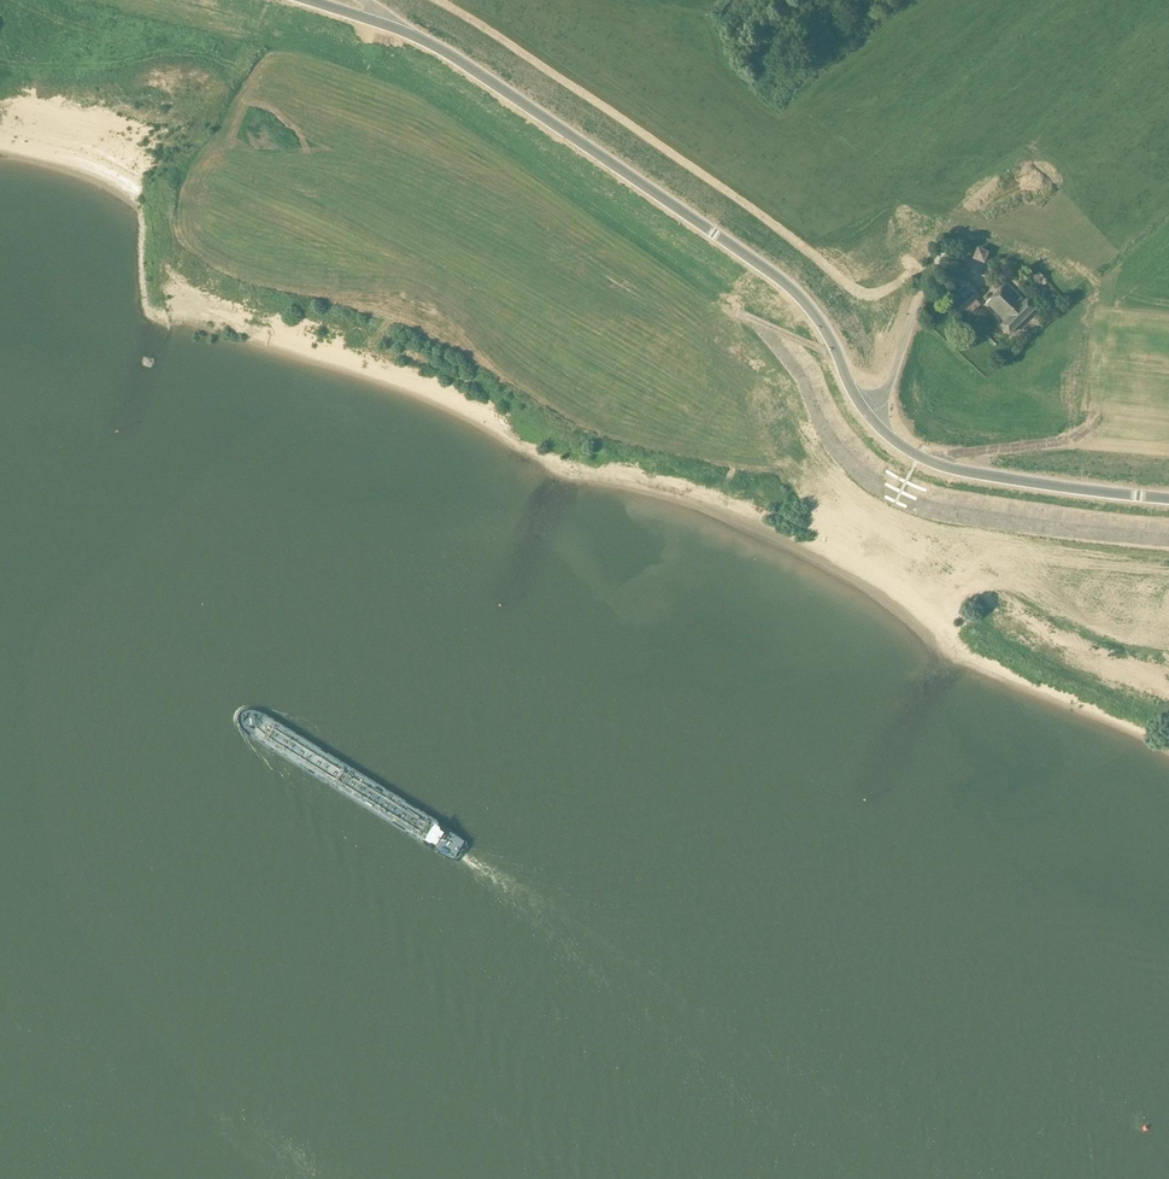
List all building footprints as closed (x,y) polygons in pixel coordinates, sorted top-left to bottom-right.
[(942,290),(962,312),(979,295),(958,273),(942,290)] [(1045,279),(1040,274),(1032,282),(1037,287),(1045,279)] [(999,325),(1009,335),(1036,307),(1027,298),(1024,301),(1006,283),(987,303),(1004,320),(999,325)]
